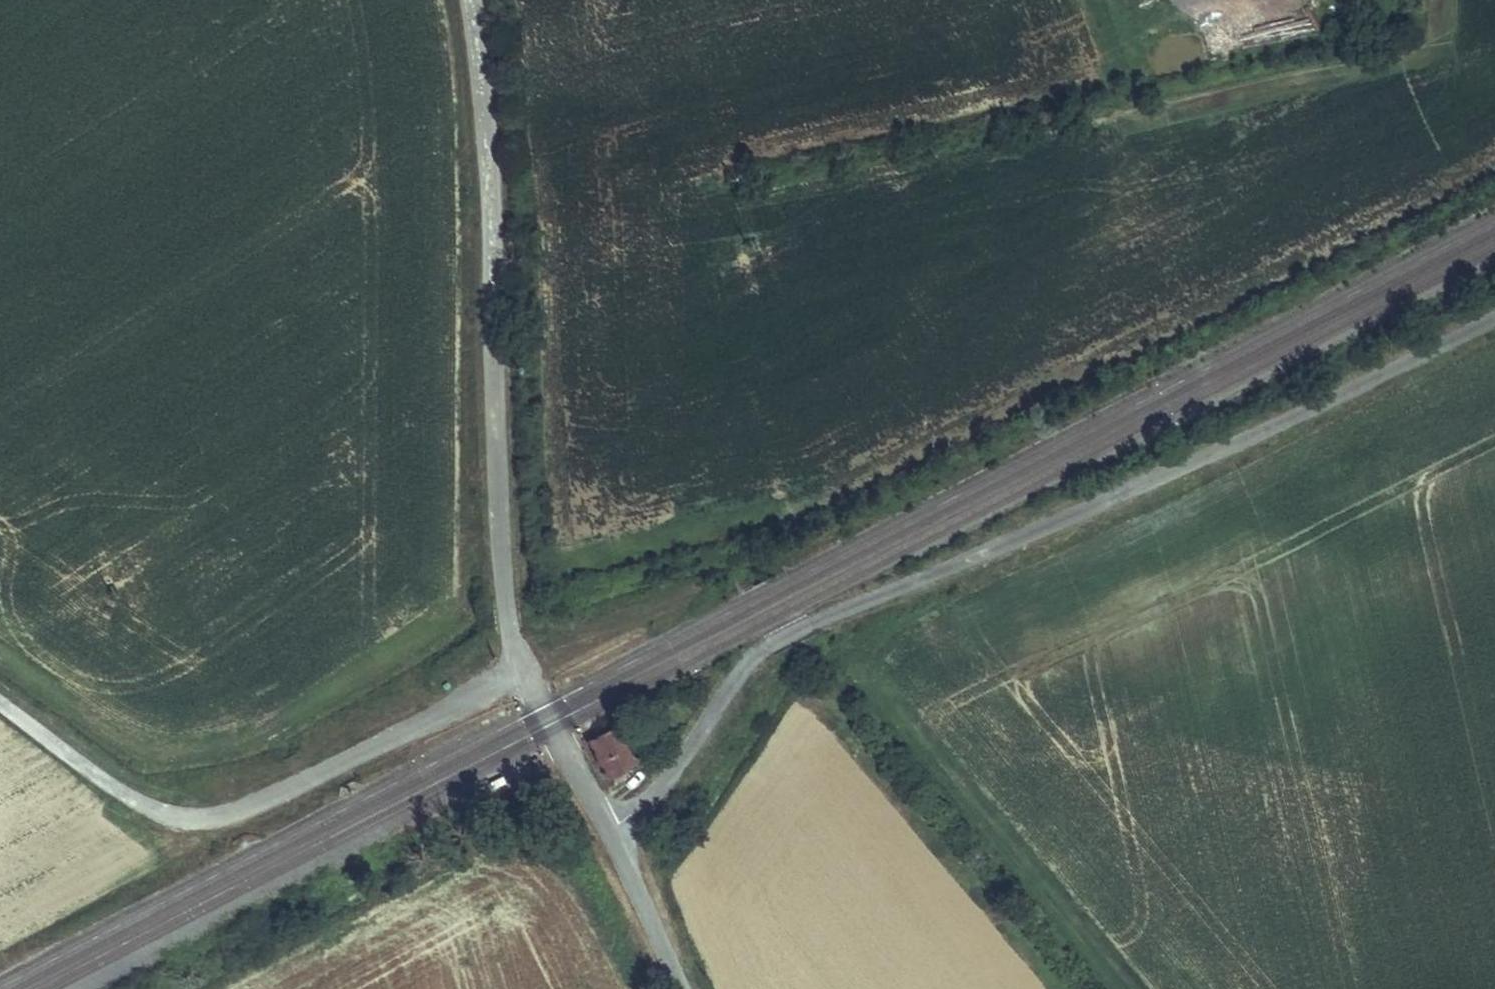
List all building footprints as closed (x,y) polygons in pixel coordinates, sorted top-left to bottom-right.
[(613,776),(634,765),(617,734),(596,745),(613,776)]
